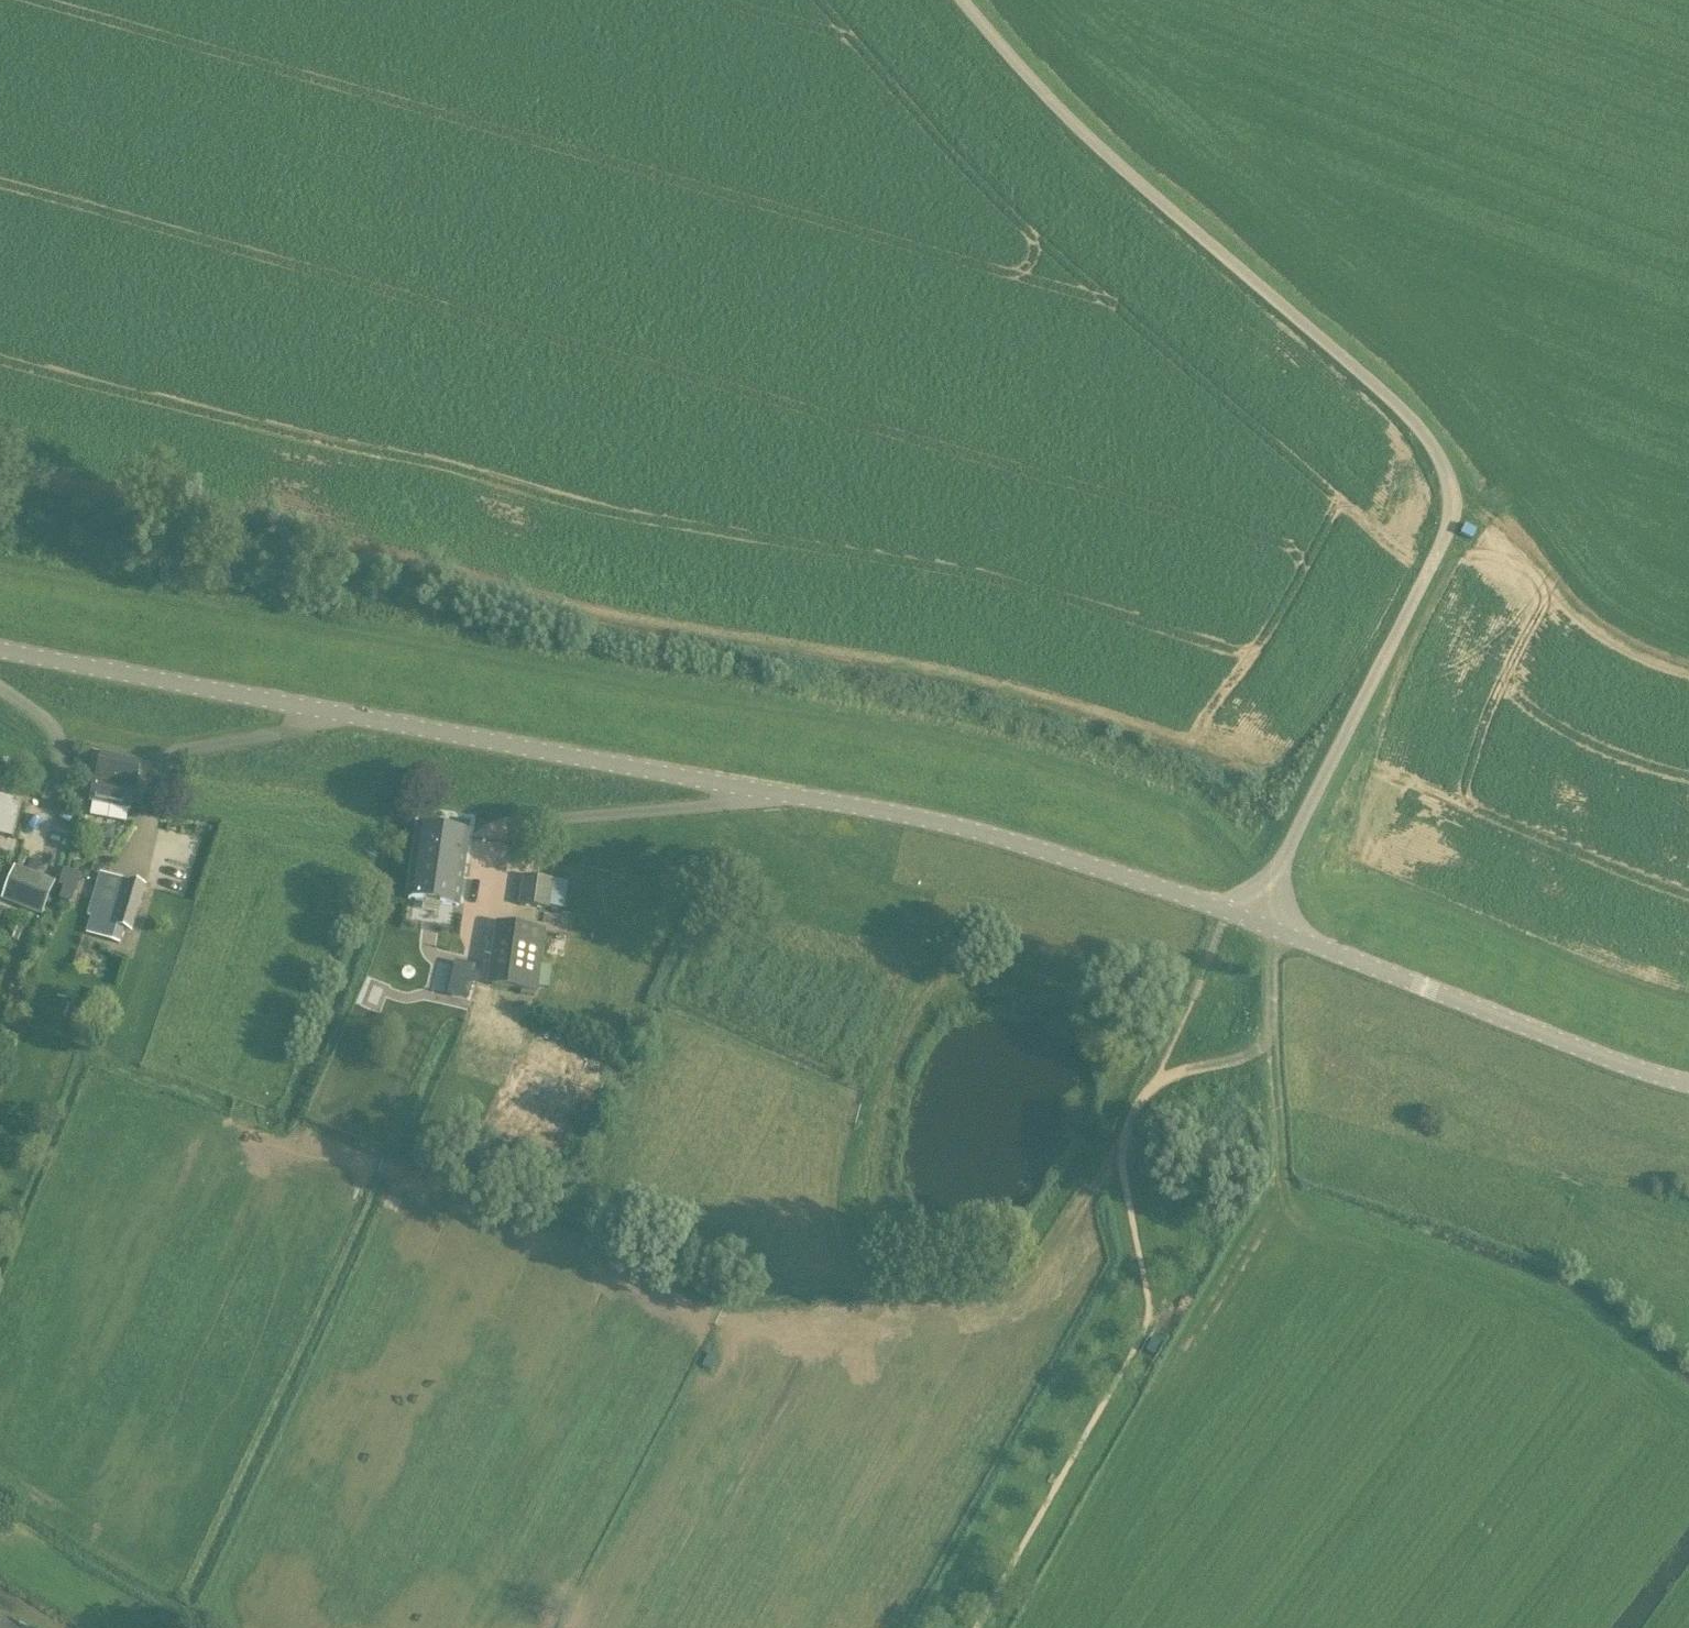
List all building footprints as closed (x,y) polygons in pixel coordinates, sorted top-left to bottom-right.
[(92,803),(90,815),(125,822),(128,809),(130,810),(141,760),(99,751),(88,803),(92,803)] [(420,827),(410,900),(458,907),(468,833),(420,827)] [(44,880),(39,878),(14,867),(2,898),(28,908),(32,910),(44,880)] [(108,941),(121,945),(125,930),(132,932),(147,885),(129,880),(129,881),(100,872),(87,917),(91,918),(90,920),(113,926),(108,941)] [(552,880),(522,876),(518,906),(549,910),(552,880)] [(496,923),(487,987),(536,994),(545,931),(496,923)] [(457,961),(450,995),(467,998),(474,965),(457,961)]
